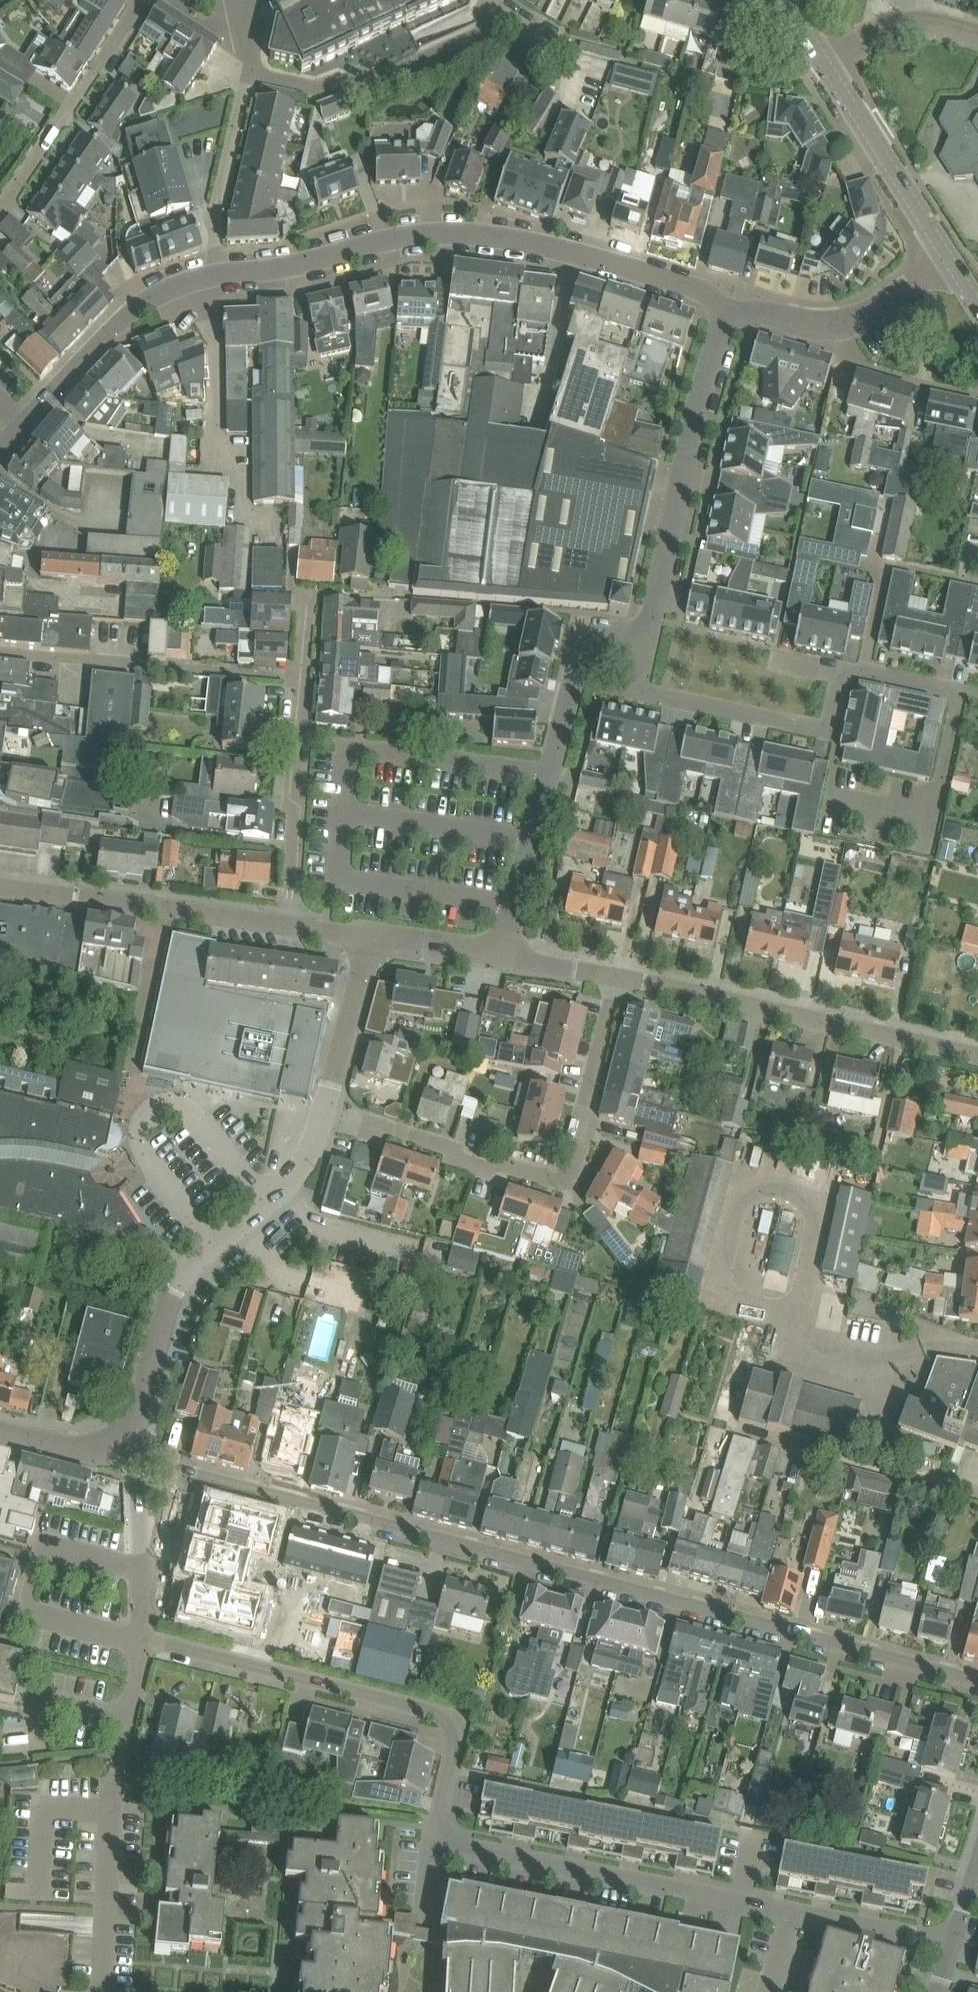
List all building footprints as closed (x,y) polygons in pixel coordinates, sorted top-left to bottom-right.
[(88,19),(107,32),(126,1),(125,0),(66,0),(72,6),(88,19)] [(289,3),(289,4),(272,12),(278,24),(270,59),(297,65),(302,74),(310,69),(356,48),(360,56),(388,66),(418,52),(409,33),(470,4),(471,0),(294,0),(289,3)] [(605,3),(602,10),(612,14),(619,0),(599,0),(605,3)] [(664,37),(675,0),(649,0),(640,30),(664,37)] [(664,37),(686,44),(690,33),(700,0),(690,0),(689,1),(687,0),(675,0),(664,37)] [(690,33),(713,40),(724,5),(714,2),(712,8),(700,4),(701,0),(700,0),(690,33)] [(158,53),(146,72),(153,76),(156,69),(163,58),(176,67),(164,86),(181,97),(182,97),(205,62),(206,63),(218,45),(160,8),(149,25),(146,23),(139,34),(159,47),(156,52),(158,53)] [(88,19),(70,47),(89,60),(107,32),(88,19)] [(28,88),(39,71),(69,91),(89,60),(70,47),(55,38),(44,55),(32,47),(25,58),(8,46),(0,35),(0,71),(28,88)] [(581,44),(579,52),(619,63),(621,55),(581,44)] [(709,51),(699,84),(711,88),(721,55),(709,51)] [(643,63),(655,66),(657,56),(645,53),(643,63)] [(139,60),(130,54),(127,59),(136,65),(139,60)] [(657,56),(655,66),(667,70),(669,59),(657,56)] [(137,66),(136,65),(127,59),(120,69),(127,73),(133,72),(137,66)] [(476,99),(498,112),(520,73),(499,60),(487,82),(486,81),(476,99)] [(618,66),(614,82),(625,85),(630,69),(618,66)] [(0,71),(0,99),(15,108),(28,88),(0,71)] [(99,133),(115,144),(117,145),(125,126),(121,122),(136,100),(116,86),(114,90),(111,88),(103,99),(106,101),(89,126),(99,133)] [(262,87),(259,98),(283,104),(286,92),(262,87)] [(547,88),(542,96),(552,102),(554,93),(547,88)] [(297,95),(286,92),(283,104),(294,107),(295,105),(304,107),(306,98),(297,96),(297,95)] [(344,95),(315,105),(300,173),(308,175),(309,178),(307,179),(310,186),(306,188),(310,201),(315,199),(318,207),(360,191),(345,152),(329,158),(322,139),(326,123),(351,114),(349,109),(369,108),(369,95),(345,96),(344,95)] [(542,96),(538,103),(548,109),(552,102),(542,96)] [(259,98),(250,138),(285,146),(294,107),(283,104),(259,98)] [(969,105),(949,106),(940,124),(951,140),(942,157),(956,180),(976,178),(977,182),(977,100),(969,105)] [(782,140),(792,134),(802,150),(805,148),(808,153),(808,155),(806,155),(799,180),(826,188),(833,163),(815,157),(817,152),(812,144),(823,136),(812,118),(813,117),(808,110),(807,111),(803,105),(778,102),(775,126),(768,125),(766,138),(782,140)] [(538,103),(534,110),(544,116),(548,109),(538,103)] [(534,110),(529,117),(539,123),(544,116),(534,110)] [(563,115),(545,158),(558,163),(573,170),(580,153),(591,126),(563,115)] [(529,117),(525,123),(535,130),(539,123),(529,117)] [(390,150),(375,150),(376,184),(420,183),(419,153),(425,153),(441,159),(448,141),(453,130),(437,123),(436,127),(425,125),(417,132),(417,144),(390,145),(390,150)] [(525,123),(521,130),(531,136),(535,130),(525,123)] [(127,184),(131,197),(142,194),(150,221),(170,215),(185,211),(189,210),(164,124),(125,136),(131,155),(135,167),(123,170),(125,177),(127,184)] [(655,169),(670,173),(681,130),(667,126),(655,169)] [(494,167),(509,139),(510,137),(495,129),(484,150),(480,162),(456,154),(445,186),(474,196),(485,164),(494,167)] [(82,136),(64,162),(101,188),(105,181),(95,174),(115,144),(99,133),(92,143),(82,136)] [(250,138),(240,181),(278,190),(282,174),(279,174),(285,146),(250,138)] [(590,157),(580,153),(573,170),(561,205),(560,205),(558,210),(558,211),(574,217),(573,220),(583,223),(584,220),(588,221),(598,193),(605,196),(603,199),(618,204),(623,186),(632,189),(636,177),(637,175),(627,172),(625,177),(613,173),(610,181),(602,179),(603,177),(585,171),(590,157)] [(651,239),(666,243),(666,246),(677,249),(678,246),(681,247),(683,240),(702,245),(707,226),(723,159),(702,154),(691,192),(680,189),(665,185),(651,239)] [(510,158),(495,204),(554,224),(558,211),(558,210),(560,205),(561,205),(573,170),(558,163),(554,173),(510,158)] [(64,162),(46,188),(72,206),(85,187),(96,194),(101,188),(64,162)] [(763,175),(761,186),(751,224),(768,228),(773,204),(779,179),(763,175)] [(117,179),(117,189),(127,185),(127,184),(125,177),(117,179)] [(647,180),(638,177),(636,177),(632,189),(623,186),(618,204),(610,226),(640,236),(646,217),(648,211),(634,206),(638,194),(642,196),(647,180)] [(751,224),(761,186),(760,186),(727,177),(721,200),(734,203),(729,219),(731,220),(726,238),(718,236),(709,267),(741,277),(750,245),(740,242),(745,223),(751,224)] [(105,181),(101,188),(115,197),(115,180),(106,180),(105,181)] [(240,181),(231,218),(275,216),(273,215),(278,190),(240,181)] [(806,253),(799,276),(811,279),(812,277),(829,272),(844,283),(855,269),(856,270),(863,260),(862,260),(873,245),(868,241),(872,234),(873,226),(872,218),(878,216),(876,210),(876,209),(875,205),(875,204),(869,185),(869,182),(868,182),(847,187),(856,222),(858,221),(852,230),(852,229),(839,219),(829,232),(836,237),(826,249),(820,258),(806,253)] [(59,227),(73,237),(84,221),(87,216),(72,206),(46,188),(38,200),(35,198),(27,210),(30,212),(28,215),(54,233),(59,227)] [(142,194),(131,197),(139,226),(135,227),(130,230),(127,235),(126,240),(127,244),(125,245),(136,273),(160,264),(161,266),(174,261),(169,249),(171,249),(165,231),(175,227),(170,215),(150,221),(142,194)] [(188,222),(185,211),(170,215),(175,227),(165,231),(171,249),(169,249),(174,261),(202,251),(192,221),(188,222)] [(275,216),(231,218),(228,218),(227,244),(277,241),(276,221),(275,216)] [(54,258),(85,287),(107,308),(113,301),(107,295),(110,291),(101,283),(104,280),(102,277),(109,270),(90,251),(99,241),(94,235),(96,232),(84,221),(73,237),(54,258)] [(778,236),(774,247),(764,243),(762,249),(756,269),(787,278),(798,243),(782,237),(778,236)] [(4,255),(35,284),(45,274),(13,244),(4,255)] [(12,263),(0,252),(0,276),(12,263)] [(470,374),(475,374),(488,342),(497,269),(453,264),(447,316),(446,328),(444,350),(438,393),(438,394),(436,407),(435,414),(464,418),(470,374)] [(475,374),(475,378),(485,379),(485,375),(513,376),(514,376),(531,379),(533,360),(545,362),(550,318),(555,283),(523,279),(524,272),(497,269),(488,342),(475,374)] [(384,283),(349,291),(354,311),(356,319),(357,350),(355,368),(374,370),(377,326),(374,314),(391,310),(389,303),(384,283)] [(546,435),(551,436),(598,451),(599,449),(606,424),(609,425),(616,402),(614,401),(621,379),(630,349),(633,350),(647,304),(643,302),(643,300),(630,296),(631,294),(622,291),(621,294),(608,289),(607,291),(581,283),(580,285),(578,285),(570,310),(575,312),(567,340),(575,342),(546,435)] [(397,304),(397,320),(398,320),(397,328),(417,330),(417,321),(435,322),(436,306),(437,286),(398,284),(397,304)] [(85,287),(61,312),(84,334),(108,309),(107,308),(85,287)] [(84,334),(61,312),(57,316),(32,292),(22,302),(38,318),(37,318),(46,327),(38,335),(62,358),(84,334)] [(339,293),(307,301),(312,321),(313,326),(321,357),(351,350),(347,335),(348,334),(343,314),(339,293)] [(254,503),(290,504),(296,505),(295,454),(295,432),(294,369),(294,325),(294,321),(293,300),(257,302),(257,312),(260,349),(264,354),(265,372),(254,372),(254,391),(254,503)] [(647,304),(633,350),(639,352),(629,382),(640,385),(649,388),(659,391),(673,347),(682,350),(692,321),(693,318),(693,316),(691,315),(678,311),(676,311),(669,309),(653,303),(652,305),(647,304)] [(20,334),(20,335),(17,338),(27,347),(17,357),(40,380),(59,361),(26,329),(29,326),(11,309),(3,317),(20,334)] [(246,350),(260,349),(257,312),(225,313),(225,333),(228,403),(247,403),(246,350)] [(307,324),(294,325),(294,369),(308,369),(307,324)] [(170,333),(138,344),(152,382),(184,371),(170,333)] [(764,400),(778,404),(795,347),(758,336),(758,337),(752,355),(749,366),(762,370),(764,400)] [(86,380),(87,382),(106,400),(116,401),(130,387),(129,386),(145,369),(122,346),(112,355),(111,354),(86,380)] [(795,347),(778,404),(793,409),(810,384),(824,389),(832,359),(795,347)] [(430,348),(424,391),(438,393),(444,350),(430,348)] [(202,374),(187,375),(188,402),(203,401),(202,374)] [(485,379),(475,378),(474,383),(475,383),(470,421),(396,411),(379,535),(395,537),(389,586),(414,589),(413,594),(609,610),(609,612),(626,615),(630,598),(628,597),(656,467),(599,449),(598,451),(551,436),(549,442),(507,429),(514,376),(513,376),(485,375),(485,379)] [(870,442),(874,429),(887,384),(857,375),(847,408),(849,408),(847,415),(858,418),(853,439),(857,440),(870,442)] [(106,400),(87,382),(65,407),(80,421),(86,425),(106,429),(124,402),(116,401),(106,400)] [(912,391),(887,384),(874,429),(900,431),(912,391)] [(424,392),(422,405),(436,407),(438,394),(424,392)] [(926,413),(924,425),(937,428),(931,454),(966,461),(970,439),(977,403),(930,394),(926,413)] [(639,409),(616,402),(609,425),(606,424),(599,449),(656,467),(661,446),(665,429),(635,423),(639,409)] [(175,411),(160,405),(157,429),(156,436),(172,438),(172,437),(175,411)] [(202,410),(187,411),(187,419),(202,418),(202,410)] [(756,411),(753,424),(772,428),(775,415),(756,411)] [(125,475),(128,452),(105,448),(104,456),(85,440),(71,428),(56,415),(8,472),(44,503),(76,513),(82,514),(84,497),(82,497),(85,471),(125,475)] [(772,428),(788,431),(792,420),(775,415),(772,428)] [(306,418),(306,419),(306,429),(317,430),(318,420),(318,418),(306,418)] [(724,453),(765,461),(768,449),(811,447),(817,448),(820,438),(800,434),(788,431),(772,428),(753,424),(750,437),(729,432),(724,453)] [(143,427),(142,435),(156,436),(157,429),(143,427)] [(901,431),(896,455),(907,458),(912,434),(901,431)] [(306,432),(295,432),(295,454),(307,454),(309,433),(306,432)] [(334,434),(333,456),(347,457),(348,435),(334,434)] [(170,463),(170,466),(187,467),(190,438),(172,437),(172,438),(170,463)] [(964,470),(977,473),(977,468),(977,441),(970,439),(966,461),(964,470)] [(878,444),(870,442),(857,440),(851,467),(869,470),(869,469),(892,473),(892,477),(888,477),(884,497),(895,499),(898,500),(906,463),(907,458),(896,455),(876,452),(878,444)] [(817,470),(830,472),(832,450),(819,448),(817,470)] [(741,478),(739,491),(790,501),(792,488),(793,487),(763,472),(765,461),(724,453),(720,473),(741,478)] [(170,466),(170,463),(148,460),(146,475),(169,478),(170,466)] [(906,463),(898,500),(913,502),(920,466),(906,463)] [(169,478),(146,475),(135,474),(130,516),(164,520),(169,478)] [(165,524),(225,529),(225,528),(229,482),(169,478),(165,524)] [(870,543),(872,535),(873,536),(878,513),(877,513),(880,496),(812,482),(808,501),(856,511),(852,529),(837,526),(833,548),(862,554),(864,542),(870,543)] [(12,551),(17,552),(25,539),(36,546),(43,535),(42,534),(52,517),(0,485),(0,546),(12,551)] [(792,488),(790,501),(796,503),(798,495),(799,489),(792,488)] [(355,491),(354,506),(378,507),(379,492),(355,491)] [(790,501),(739,491),(736,503),(715,499),(714,502),(711,501),(708,516),(711,517),(710,519),(751,529),(754,517),(787,515),(790,501)] [(898,500),(895,499),(883,558),(905,562),(917,503),(913,502),(898,500)] [(290,529),(289,546),(304,547),(305,531),(303,531),(304,505),(296,505),(290,504),(288,529),(290,529)] [(970,518),(977,520),(977,506),(973,505),(970,518)] [(740,561),(754,563),(755,564),(759,549),(748,546),(751,529),(710,519),(706,540),(728,544),(725,557),(740,561)] [(225,528),(225,529),(224,550),(207,548),(205,582),(221,583),(221,591),(235,592),(235,600),(231,600),(231,613),(233,614),(233,630),(240,630),(252,631),(288,633),(290,595),(254,593),(246,592),(252,531),(225,528)] [(339,543),(339,547),(345,547),(341,578),(353,580),(352,590),(367,592),(373,534),(341,530),(339,543)] [(339,551),(339,547),(339,543),(313,540),(311,552),(299,551),(297,578),(333,581),(336,551),(339,551)] [(23,577),(24,569),(23,564),(10,560),(12,551),(0,546),(0,573),(23,577)] [(253,551),(253,588),(282,589),(283,551),(253,551)] [(699,552),(696,564),(697,564),(710,567),(712,555),(699,552)] [(42,577),(128,584),(159,586),(160,565),(53,558),(43,557),(42,577)] [(794,647),(820,652),(828,613),(810,609),(819,561),(797,557),(798,557),(784,624),(798,627),(794,647)] [(928,559),(926,566),(939,568),(940,561),(928,559)] [(709,628),(739,634),(746,597),(754,563),(740,561),(729,583),(727,593),(717,591),(716,592),(714,606),(711,619),(709,628)] [(788,571),(788,570),(779,568),(776,581),(786,582),(788,571)] [(890,651),(916,656),(925,614),(908,611),(915,576),(893,572),(878,643),(891,646),(890,651)] [(23,577),(0,573),(0,592),(26,595),(27,578),(23,577)] [(125,622),(150,624),(156,624),(159,589),(159,586),(128,584),(125,622)] [(848,617),(828,613),(820,652),(845,657),(849,638),(863,641),(874,588),(854,584),(848,617)] [(943,657),(956,660),(971,588),(950,584),(943,618),(925,614),(916,656),(942,662),(943,657)] [(691,587),(688,601),(714,606),(716,592),(691,587)] [(977,670),(977,590),(971,588),(956,660),(968,663),(967,667),(977,670)] [(26,595),(0,592),(0,616),(50,620),(50,617),(58,617),(58,616),(60,598),(26,595)] [(746,597),(739,634),(768,640),(770,632),(776,633),(782,605),(776,604),(776,603),(746,597)] [(325,601),(324,619),(353,620),(352,631),(364,633),(364,625),(377,626),(378,605),(325,601)] [(686,614),(711,619),(714,606),(688,601),(686,614)] [(486,606),(441,603),(440,618),(456,620),(455,631),(475,632),(475,630),(483,630),(485,608),(486,606)] [(490,608),(488,625),(499,626),(501,609),(499,609),(490,608)] [(58,616),(58,617),(50,617),(50,620),(0,616),(0,646),(15,648),(90,655),(91,640),(94,619),(58,616)] [(528,617),(518,660),(514,659),(509,682),(515,683),(514,685),(543,691),(548,666),(550,667),(554,646),(560,648),(564,628),(558,627),(559,624),(528,617)] [(322,647),(361,650),(364,651),(364,633),(352,631),(353,620),(324,619),(322,647)] [(150,624),(148,660),(166,660),(166,652),(168,628),(168,625),(156,624),(150,624)] [(182,629),(168,628),(166,652),(181,652),(182,629)] [(460,635),(457,657),(485,659),(487,632),(476,631),(476,636),(460,635)] [(228,634),(217,633),(216,645),(240,647),(239,663),(253,664),(254,660),(286,661),(288,637),(228,634)] [(322,647),(321,663),(375,667),(376,657),(361,656),(361,650),(322,647)] [(26,701),(57,706),(60,683),(29,679),(30,664),(0,660),(0,698),(26,701)] [(320,682),(379,687),(380,667),(375,667),(321,663),(320,682)] [(81,709),(78,739),(111,744),(129,746),(131,729),(133,709),(134,688),(135,679),(92,674),(88,710),(81,709)] [(439,696),(438,696),(439,696),(448,697),(464,698),(465,678),(440,676),(439,696)] [(218,717),(262,722),(265,693),(234,690),(235,680),(210,677),(208,697),(207,716),(218,717)] [(379,687),(320,682),(319,699),(317,724),(347,728),(347,719),(350,719),(351,696),(363,697),(363,699),(415,702),(416,689),(379,687)] [(859,682),(856,696),(851,695),(846,721),(890,731),(893,713),(928,720),(933,698),(859,682)] [(151,689),(134,688),(133,709),(149,710),(151,689)] [(494,719),(492,743),(534,745),(536,715),(509,714),(510,701),(464,698),(448,697),(446,716),(494,719)] [(71,739),(74,723),(55,720),(57,706),(26,701),(0,698),(0,730),(71,739)] [(590,742),(624,750),(632,712),(603,706),(600,719),(595,718),(590,742)] [(133,709),(131,729),(147,730),(149,710),(133,709)] [(646,794),(658,796),(673,732),(673,730),(660,727),(662,719),(632,712),(624,750),(644,754),(646,794)] [(262,722),(218,717),(217,726),(225,727),(223,747),(259,751),(262,722)] [(842,762),(918,778),(929,781),(935,754),(919,751),(918,755),(886,749),(890,731),(846,721),(840,748),(845,749),(842,762)] [(925,725),(919,751),(935,754),(940,728),(925,725)] [(0,730),(0,774),(105,789),(111,744),(78,739),(71,739),(0,730)] [(658,796),(656,803),(668,806),(678,808),(686,774),(703,778),(712,735),(697,732),(688,730),(686,730),(686,732),(685,734),(673,732),(658,796)] [(706,814),(734,819),(750,748),(737,745),(738,741),(712,735),(703,778),(713,780),(706,814)] [(750,748),(734,819),(756,824),(763,790),(781,793),(790,751),(764,746),(762,751),(750,748)] [(781,793),(798,797),(791,831),(813,836),(828,764),(815,761),(816,757),(790,751),(781,793)] [(194,800),(207,802),(220,804),(221,793),(253,797),(257,765),(218,761),(215,788),(183,785),(181,798),(194,800)] [(105,789),(0,774),(0,805),(7,807),(11,814),(45,819),(70,823),(91,826),(99,827),(100,822),(113,824),(114,817),(127,819),(131,792),(105,789)] [(128,775),(126,789),(142,791),(144,777),(128,775)] [(606,777),(603,792),(615,795),(618,779),(606,777)] [(955,777),(952,791),(968,794),(971,780),(955,777)] [(185,822),(194,800),(181,798),(176,798),(173,814),(185,822)] [(637,799),(635,810),(660,816),(657,831),(644,828),(633,876),(651,880),(668,806),(656,803),(637,799)] [(220,804),(207,802),(205,814),(228,817),(228,818),(230,818),(228,833),(241,835),(241,836),(249,837),(269,839),(269,836),(272,835),(273,826),(271,824),(273,811),(220,804)] [(0,805),(0,849),(38,855),(40,846),(45,819),(11,814),(7,807),(0,805)] [(691,811),(689,819),(700,821),(702,813),(691,811)] [(70,823),(45,819),(40,846),(66,850),(67,843),(68,836),(69,830),(70,823)] [(569,830),(563,855),(582,860),(588,861),(589,858),(594,859),(594,860),(607,864),(612,840),(611,840),(615,824),(598,819),(594,836),(589,835),(570,830),(569,830)] [(68,836),(67,843),(88,846),(91,826),(70,823),(69,830),(68,836)] [(653,879),(670,883),(679,844),(662,840),(653,879)] [(102,843),(101,850),(99,870),(142,875),(143,867),(156,868),(159,843),(145,841),(144,849),(102,843)] [(164,842),(162,867),(178,868),(179,844),(164,842)] [(943,843),(939,859),(951,861),(955,845),(943,843)] [(860,847),(845,844),(842,858),(849,860),(859,854),(860,847)] [(707,848),(707,851),(702,877),(713,879),(718,853),(719,851),(707,848)] [(238,883),(267,886),(269,859),(240,857),(240,855),(223,853),(222,866),(223,866),(223,871),(220,870),(218,889),(237,890),(238,883)] [(749,865),(747,873),(758,876),(760,867),(749,865)] [(740,905),(753,908),(760,876),(758,876),(747,873),(740,905)] [(601,890),(594,920),(624,927),(628,906),(634,881),(606,874),(602,891),(601,890)] [(565,913),(594,920),(601,890),(585,887),(587,878),(574,875),(565,913)] [(822,879),(812,926),(828,929),(838,882),(822,879)] [(655,933),(684,940),(691,910),(693,901),(677,897),(679,890),(665,887),(655,933)] [(830,926),(845,929),(852,897),(837,894),(830,926)] [(691,910),(684,940),(713,946),(722,908),(707,904),(706,913),(691,910)] [(14,964),(78,979),(87,920),(63,917),(64,914),(24,908),(23,911),(0,907),(1,905),(0,905),(0,961),(14,964)] [(774,959),(783,920),(784,915),(767,912),(766,918),(753,915),(745,953),(774,959)] [(87,917),(87,920),(78,979),(137,993),(141,964),(142,965),(145,943),(134,941),(136,925),(87,917)] [(904,948),(916,951),(923,920),(914,918),(912,928),(909,927),(904,948)] [(783,920),(774,959),(804,966),(812,928),(812,926),(783,920)] [(839,953),(835,973),(864,979),(871,950),(871,949),(873,940),(844,934),(843,935),(839,953)] [(319,1004),(319,1001),(332,1003),(337,968),(215,950),(216,945),(173,936),(144,1073),(280,1101),(281,1094),(313,1101),(314,1099),(310,1098),(330,1008),(331,1008),(332,1007),(319,1004)] [(964,938),(961,950),(977,955),(977,942),(964,938)] [(871,950),(864,979),(894,986),(898,967),(902,949),(902,947),(873,940),(871,949),(871,950)] [(4,996),(14,964),(0,961),(0,995),(4,996)] [(397,986),(378,983),(367,1026),(385,1031),(391,1010),(417,1014),(417,1016),(426,1018),(425,1020),(433,1022),(433,1019),(443,1020),(444,1013),(456,1015),(458,1004),(464,1005),(465,997),(466,997),(434,992),(435,985),(434,984),(434,985),(412,982),(413,979),(412,979),(399,977),(398,977),(397,986)] [(491,990),(486,1010),(485,1011),(515,1019),(520,998),(491,990)] [(540,1003),(534,1027),(579,1038),(585,1014),(540,1003)] [(628,1006),(621,1036),(670,1048),(674,1034),(692,1038),(695,1024),(628,1006)] [(579,1038),(534,1027),(530,1041),(528,1051),(534,1053),(534,1056),(531,1069),(561,1075),(564,1060),(573,1063),(579,1038)] [(736,1049),(751,1052),(755,1029),(740,1027),(736,1049)] [(457,1034),(454,1048),(474,1052),(477,1039),(457,1034)] [(364,1075),(365,1075),(408,1087),(414,1068),(420,1049),(398,1042),(376,1036),(373,1048),(372,1048),(364,1075)] [(621,1036),(613,1065),(646,1074),(649,1058),(660,1060),(684,1067),(688,1054),(670,1048),(621,1036)] [(524,1049),(501,1044),(497,1062),(531,1069),(534,1056),(523,1054),(524,1049)] [(481,1045),(479,1056),(493,1059),(496,1048),(481,1045)] [(774,1047),(770,1066),(766,1082),(805,1090),(813,1055),(774,1047)] [(836,1060),(832,1080),(829,1094),(846,1098),(843,1110),(878,1118),(882,1101),(874,1100),(881,1066),(863,1062),(862,1066),(836,1060)] [(63,1083),(59,1100),(115,1114),(122,1077),(67,1063),(62,1083),(63,1083)] [(613,1065),(606,1095),(638,1103),(638,1102),(673,1111),(676,1098),(642,1089),(646,1074),(613,1065)] [(59,1100),(63,1083),(62,1083),(0,1068),(0,1078),(7,1080),(5,1089),(20,1093),(22,1084),(30,1086),(28,1095),(43,1099),(45,1090),(53,1091),(51,1101),(59,1103),(59,1100)] [(448,1073),(445,1083),(431,1078),(418,1118),(445,1127),(452,1104),(462,1107),(471,1080),(448,1073)] [(720,1074),(716,1091),(739,1096),(743,1079),(720,1074)] [(498,1075),(495,1087),(513,1092),(517,1080),(498,1075)] [(532,1085),(525,1112),(558,1121),(565,1094),(532,1085)] [(13,1145),(23,1100),(0,1094),(0,1146),(4,1145),(13,1145)] [(646,1130),(643,1144),(666,1149),(676,1152),(676,1151),(690,1155),(692,1147),(678,1143),(680,1136),(672,1134),(676,1119),(678,1112),(673,1111),(638,1102),(638,1103),(606,1095),(600,1118),(646,1130)] [(957,1114),(977,1119),(977,1104),(945,1097),(941,1110),(957,1114)] [(728,1098),(722,1123),(742,1129),(749,1103),(728,1098)] [(28,1146),(35,1147),(44,1105),(23,1100),(13,1145),(17,1145),(28,1146)] [(893,1103),(886,1135),(909,1140),(916,1108),(893,1103)] [(44,1105),(35,1147),(39,1147),(58,1151),(94,1158),(94,1157),(97,1154),(100,1151),(102,1152),(104,1153),(106,1154),(109,1154),(111,1154),(114,1153),(115,1153),(117,1151),(119,1150),(120,1149),(121,1147),(122,1145),(123,1143),(123,1142),(123,1139),(123,1137),(122,1134),(121,1132),(120,1130),(118,1128),(116,1127),(114,1125),(112,1125),(114,1119),(58,1105),(57,1109),(44,1105)] [(384,1116),(398,1120),(402,1107),(396,1105),(386,1110),(384,1116)] [(558,1121),(525,1112),(518,1140),(551,1148),(558,1121)] [(506,1124),(486,1119),(483,1131),(503,1136),(506,1124)] [(818,1126),(810,1139),(828,1150),(836,1138),(818,1126)] [(795,1129),(793,1140),(804,1142),(807,1132),(795,1129)] [(977,1152),(977,1139),(950,1132),(950,1134),(947,1142),(947,1144),(970,1150),(977,1152)] [(668,1241),(664,1258),(663,1261),(654,1297),(694,1308),(732,1166),(738,1141),(725,1138),(719,1163),(691,1155),(668,1241)] [(666,1149),(643,1144),(639,1160),(662,1166),(666,1149)] [(947,1144),(944,1156),(968,1162),(970,1150),(947,1144)] [(404,1185),(413,1158),(386,1149),(372,1191),(388,1197),(379,1226),(390,1229),(394,1219),(399,1200),(404,1185)] [(614,1153),(600,1178),(625,1192),(631,1182),(639,1167),(614,1153)] [(355,1164),(332,1158),(321,1198),(325,1199),(322,1211),(341,1216),(355,1164)] [(440,1167),(413,1158),(404,1185),(431,1194),(440,1167)] [(21,1217),(33,1164),(16,1162),(0,1162),(0,1212),(21,1217)] [(21,1217),(54,1224),(67,1170),(55,1167),(34,1164),(33,1164),(21,1217)] [(58,1226),(71,1230),(85,1174),(67,1170),(54,1224),(59,1225),(58,1226)] [(129,1245),(136,1246),(140,1229),(117,1193),(116,1193),(114,1194),(110,1193),(108,1193),(106,1193),(102,1191),(100,1190),(99,1189),(97,1188),(96,1186),(94,1185),(93,1183),(92,1181),(91,1179),(91,1177),(90,1175),(85,1174),(71,1230),(129,1245)] [(946,1195),(949,1181),(924,1176),(921,1190),(946,1195)] [(625,1192),(600,1178),(586,1203),(610,1217),(619,1202),(632,1210),(633,1208),(651,1218),(648,1224),(665,1233),(672,1219),(655,1210),(655,1209),(639,1200),(625,1192)] [(822,1273),(855,1280),(865,1235),(869,1217),(873,1196),(840,1188),(822,1273)] [(517,1258),(535,1197),(509,1189),(500,1216),(498,1220),(510,1224),(506,1235),(512,1238),(506,1255),(517,1258)] [(644,1191),(639,1200),(655,1209),(660,1200),(644,1191)] [(974,1198),(960,1195),(958,1207),(934,1203),(932,1214),(970,1221),(977,1223),(977,1197),(974,1196),(974,1198)] [(561,1271),(578,1276),(585,1258),(550,1246),(549,1248),(534,1243),(538,1229),(554,1234),(563,1206),(535,1197),(517,1258),(556,1269),(561,1271)] [(399,1200),(394,1219),(404,1223),(410,1203),(399,1200)] [(783,1212),(777,1237),(788,1239),(794,1214),(783,1212)] [(39,1278),(51,1225),(0,1213),(0,1269),(39,1278)] [(954,1231),(968,1233),(966,1246),(977,1249),(977,1223),(970,1221),(932,1214),(921,1213),(916,1236),(940,1240),(942,1228),(954,1231)] [(875,1219),(869,1217),(865,1235),(876,1238),(879,1222),(875,1221),(875,1219)] [(453,1243),(475,1249),(482,1226),(461,1219),(453,1243)] [(624,1263),(629,1270),(638,1264),(633,1256),(634,1255),(612,1227),(600,1237),(621,1265),(624,1263)] [(140,1229),(136,1246),(149,1249),(153,1232),(140,1229)] [(662,1240),(657,1259),(663,1261),(664,1258),(668,1241),(662,1240)] [(792,1273),(793,1248),(771,1247),(770,1272),(792,1273)] [(450,1271),(478,1272),(478,1250),(450,1249),(450,1271)] [(906,1278),(925,1285),(963,1292),(977,1294),(977,1265),(967,1263),(965,1278),(945,1274),(945,1277),(927,1274),(909,1268),(906,1278)] [(853,1289),(876,1295),(883,1270),(860,1264),(853,1289)] [(561,1271),(556,1269),(550,1289),(572,1295),(574,1288),(578,1276),(561,1271)] [(906,1278),(889,1272),(885,1286),(923,1298),(923,1300),(940,1302),(941,1300),(946,1303),(944,1318),(959,1320),(977,1323),(977,1294),(963,1292),(925,1285),(906,1278)] [(334,1298),(348,1288),(338,1273),(323,1282),(334,1298)] [(600,1282),(578,1276),(574,1288),(597,1295),(600,1282)] [(24,1311),(38,1315),(44,1294),(29,1290),(24,1311)] [(220,1327),(250,1336),(262,1297),(247,1293),(240,1316),(225,1312),(220,1327)] [(856,1293),(848,1316),(899,1333),(907,1309),(856,1293)] [(626,1313),(642,1317),(646,1304),(630,1300),(626,1313)] [(686,1321),(689,1309),(674,1305),(671,1318),(686,1321)] [(86,1312),(73,1365),(68,1384),(119,1397),(137,1324),(86,1312)] [(583,1409),(597,1413),(615,1344),(601,1341),(583,1409)] [(507,1435),(514,1437),(531,1441),(556,1359),(531,1351),(510,1423),(507,1435)] [(976,1366),(976,1364),(937,1359),(919,1406),(908,1401),(898,1430),(957,1451),(959,1445),(977,1452),(977,1367),(976,1366)] [(192,1457),(220,1464),(228,1431),(233,1412),(231,1418),(209,1411),(217,1388),(207,1385),(211,1373),(192,1367),(177,1412),(196,1418),(196,1417),(202,1419),(199,1429),(196,1428),(193,1438),(196,1439),(192,1457)] [(740,1421),(847,1451),(848,1451),(862,1403),(802,1386),(803,1385),(781,1379),(780,1380),(753,1372),(740,1421)] [(660,1415),(676,1420),(689,1380),(672,1375),(660,1415)] [(9,1406),(27,1411),(32,1394),(14,1390),(16,1380),(0,1376),(0,1411),(3,1409),(8,1410),(9,1406)] [(260,1403),(274,1407),(282,1380),(267,1376),(260,1403)] [(556,1381),(551,1394),(564,1399),(569,1385),(556,1381)] [(271,1420),(263,1448),(265,1449),(268,1438),(274,1440),(272,1448),(268,1462),(270,1463),(270,1464),(283,1468),(284,1466),(297,1470),(302,1455),(310,1457),(309,1459),(311,1460),(316,1440),(312,1439),(317,1421),(325,1391),(306,1386),(298,1416),(274,1409),(271,1420)] [(386,1390),(375,1430),(402,1438),(413,1398),(386,1390)] [(467,1395),(464,1406),(473,1408),(476,1398),(467,1395)] [(69,1396),(63,1419),(73,1421),(78,1399),(69,1396)] [(320,1427),(328,1429),(312,1488),(343,1497),(349,1477),(355,1453),(366,1456),(371,1439),(360,1436),(365,1413),(357,1410),(337,1405),(327,1402),(320,1427)] [(414,1515),(440,1522),(456,1463),(460,1464),(462,1460),(476,1412),(459,1408),(456,1422),(441,1418),(435,1443),(450,1446),(439,1487),(422,1482),(419,1495),(414,1515)] [(228,1431),(220,1464),(248,1471),(253,1453),(261,1421),(246,1417),(246,1415),(233,1412),(228,1431)] [(505,1442),(507,1435),(510,1423),(477,1413),(468,1443),(480,1447),(483,1436),(505,1442)] [(580,1523),(571,1557),(594,1563),(603,1530),(593,1527),(605,1482),(617,1485),(630,1436),(612,1431),(611,1436),(606,1456),(602,1470),(595,1468),(581,1524),(580,1523)] [(600,1432),(594,1453),(596,1453),(606,1456),(611,1436),(600,1432)] [(747,1475),(756,1443),(734,1436),(728,1455),(711,1513),(734,1520),(747,1475)] [(418,1475),(416,1475),(420,1461),(398,1455),(400,1446),(386,1442),(380,1465),(378,1464),(371,1490),(410,1501),(418,1475)] [(522,1544),(547,1550),(563,1491),(574,1493),(583,1460),(586,1448),(563,1442),(560,1454),(544,1514),(531,1510),(522,1544)] [(758,1443),(756,1443),(747,1475),(772,1482),(781,1451),(763,1446),(763,1447),(757,1446),(758,1443)] [(501,1538),(522,1544),(531,1510),(522,1508),(533,1468),(536,1455),(527,1452),(523,1465),(522,1464),(517,1483),(516,1486),(501,1538)] [(27,1550),(31,1538),(38,1509),(46,1511),(49,1502),(49,1501),(40,1498),(41,1494),(15,1487),(22,1462),(11,1459),(12,1458),(0,1455),(0,1543),(27,1550)] [(40,1498),(49,1501),(49,1500),(58,1467),(23,1458),(22,1462),(15,1487),(41,1494),(40,1498)] [(456,1463),(440,1522),(471,1530),(488,1467),(462,1460),(460,1464),(456,1463)] [(49,1500),(49,1501),(49,1502),(54,1504),(54,1507),(64,1509),(66,1501),(84,1506),(83,1510),(104,1515),(104,1511),(108,1498),(109,1496),(89,1491),(92,1476),(88,1475),(87,1473),(81,1471),(79,1472),(58,1467),(49,1500)] [(846,1488),(845,1491),(860,1495),(861,1489),(894,1498),(899,1481),(851,1468),(846,1488)] [(701,1498),(713,1501),(720,1476),(709,1472),(701,1498)] [(481,1533),(501,1538),(516,1486),(517,1483),(502,1479),(494,1483),(481,1533)] [(784,1481),(782,1490),(792,1493),(794,1484),(784,1481)] [(563,1491),(547,1550),(571,1557),(580,1523),(573,1522),(578,1505),(581,1506),(584,1496),(574,1493),(563,1491)] [(607,1566),(632,1573),(652,1499),(627,1493),(616,1533),(615,1533),(607,1566)] [(661,1529),(679,1534),(688,1499),(670,1494),(661,1529)] [(652,1499),(632,1573),(658,1579),(666,1546),(652,1543),(656,1528),(657,1529),(662,1512),(660,1511),(662,1502),(652,1499)] [(193,1543),(183,1580),(194,1583),(185,1620),(252,1638),(262,1601),(239,1595),(249,1558),(269,1563),(280,1522),(235,1511),(211,1504),(200,1545),(193,1543)] [(819,1511),(810,1548),(805,1567),(824,1572),(834,1533),(839,1517),(819,1511)] [(762,1514),(758,1525),(739,1591),(762,1597),(767,1578),(769,1570),(773,1558),(778,1539),(780,1535),(772,1533),(777,1518),(762,1514)] [(669,1571),(691,1578),(708,1518),(696,1515),(687,1546),(677,1543),(669,1571)] [(691,1578),(715,1584),(726,1546),(712,1542),(718,1521),(708,1518),(691,1578)] [(715,1584),(739,1591),(758,1525),(753,1523),(749,1538),(733,1533),(730,1545),(729,1545),(728,1547),(726,1546),(715,1584)] [(294,1528),(284,1567),(286,1567),(304,1571),(304,1572),(305,1572),(315,1533),(314,1533),(308,1531),(296,1528),(294,1528)] [(315,1533),(305,1572),(306,1572),(324,1577),(325,1577),(335,1538),(334,1538),(322,1535),(316,1534),(315,1533)] [(335,1538),(325,1577),(326,1577),(344,1582),(345,1582),(355,1544),(354,1543),(348,1542),(336,1539),(336,1538),(335,1538)] [(773,1558),(769,1570),(772,1571),(763,1607),(793,1615),(802,1579),(779,1573),(782,1563),(786,1564),(792,1543),(778,1539),(773,1558)] [(881,1570),(895,1574),(902,1543),(888,1539),(881,1570)] [(355,1544),(345,1582),(346,1583),(346,1582),(364,1587),(366,1588),(376,1549),(374,1548),(374,1549),(362,1545),(356,1544),(355,1544)] [(836,1576),(832,1592),(831,1591),(825,1616),(861,1624),(867,1600),(870,1601),(881,1556),(861,1552),(855,1580),(836,1576)] [(974,1603),(977,1589),(977,1559),(973,1558),(969,1557),(960,1600),(974,1603)] [(10,1598),(11,1592),(14,1593),(21,1569),(17,1569),(19,1564),(0,1559),(0,1595),(10,1598)] [(378,1593),(355,1677),(403,1690),(403,1688),(416,1640),(405,1637),(415,1598),(421,1578),(384,1568),(378,1593)] [(295,1578),(292,1589),(300,1591),(303,1580),(295,1578)] [(303,1580),(300,1591),(308,1593),(311,1582),(303,1580)] [(439,1611),(434,1628),(450,1632),(451,1627),(481,1635),(484,1623),(487,1614),(492,1593),(446,1582),(441,1601),(439,1611)] [(891,1584),(885,1609),(880,1629),(908,1635),(914,1608),(918,1591),(902,1587),(891,1584)] [(335,1588),(332,1600),(340,1602),(343,1590),(335,1588)] [(547,1633),(556,1598),(543,1594),(542,1591),(535,1589),(532,1591),(529,1591),(524,1610),(520,1624),(540,1629),(538,1637),(537,1642),(530,1640),(527,1651),(526,1655),(518,1653),(514,1670),(509,1674),(507,1677),(506,1681),(506,1685),(507,1689),(509,1693),(512,1696),(516,1697),(521,1698),(525,1697),(530,1696),(533,1683),(538,1665),(547,1633)] [(977,1663),(977,1589),(974,1603),(977,1604),(963,1659),(977,1663)] [(343,1590),(340,1602),(348,1604),(351,1592),(343,1590)] [(0,1634),(10,1598),(0,1595),(0,1634)] [(927,1597),(922,1618),(918,1637),(949,1645),(959,1604),(927,1597)] [(569,1601),(556,1598),(547,1633),(538,1665),(553,1669),(559,1645),(560,1646),(563,1635),(575,1638),(584,1605),(580,1604),(579,1600),(572,1599),(569,1601)] [(615,1672),(620,1656),(622,1648),(631,1615),(621,1613),(621,1611),(604,1607),(604,1608),(596,1606),(591,1626),(587,1639),(597,1641),(594,1653),(595,1653),(591,1666),(608,1670),(615,1672)] [(656,1657),(660,1644),(665,1624),(656,1622),(657,1621),(640,1616),(640,1618),(631,1615),(622,1648),(630,1650),(628,1659),(620,1656),(615,1672),(624,1675),(639,1679),(642,1665),(645,1655),(656,1657)] [(680,1697),(686,1699),(704,1630),(678,1623),(669,1656),(670,1656),(666,1668),(686,1673),(680,1697)] [(704,1630),(686,1699),(689,1700),(689,1699),(691,1700),(688,1712),(699,1715),(698,1717),(704,1719),(711,1693),(705,1692),(711,1667),(721,1670),(730,1637),(704,1630)] [(424,1632),(421,1645),(429,1648),(433,1634),(424,1632)] [(733,1638),(730,1637),(721,1670),(724,1671),(727,1672),(720,1698),(718,1706),(735,1710),(737,1702),(745,1676),(747,1677),(756,1644),(733,1638)] [(782,1651),(756,1644),(747,1677),(745,1676),(737,1702),(735,1710),(752,1715),(761,1679),(774,1683),(782,1651)] [(566,1669),(579,1672),(585,1648),(572,1645),(566,1669)] [(14,1703),(24,1657),(0,1650),(0,1701),(14,1703)] [(785,1680),(782,1689),(797,1693),(789,1720),(820,1729),(829,1701),(818,1698),(826,1670),(791,1660),(785,1680)] [(466,1705),(483,1710),(487,1699),(469,1694),(466,1705)] [(836,1731),(837,1731),(882,1745),(893,1707),(876,1702),(875,1706),(868,1703),(866,1708),(845,1702),(836,1731)] [(945,1702),(942,1714),(957,1717),(959,1705),(945,1702)] [(613,1704),(610,1718),(628,1722),(631,1707),(613,1704)] [(198,1716),(187,1713),(167,1708),(154,1760),(186,1767),(190,1748),(194,1733),(202,1735),(202,1737),(223,1742),(231,1710),(210,1705),(206,1720),(197,1718),(198,1716)] [(304,1749),(323,1753),(333,1715),(329,1714),(329,1711),(318,1708),(317,1711),(312,1710),(307,1729),(290,1724),(283,1750),(303,1755),(304,1749)] [(888,1733),(914,1741),(963,1754),(970,1729),(936,1719),(933,1732),(908,1725),(911,1713),(895,1708),(888,1733)] [(333,1715),(323,1753),(337,1757),(337,1783),(354,1787),(361,1757),(358,1756),(361,1743),(348,1739),(353,1720),(333,1715)] [(393,1753),(390,1764),(428,1774),(433,1754),(415,1749),(418,1737),(371,1725),(368,1739),(393,1753)] [(884,1758),(880,1770),(905,1777),(909,1765),(922,1769),(956,1779),(963,1754),(914,1741),(908,1765),(884,1758)] [(517,1744),(511,1766),(521,1768),(527,1746),(517,1744)] [(559,1752),(553,1776),(572,1780),(588,1784),(594,1761),(578,1757),(559,1752)] [(486,1771),(506,1775),(509,1761),(489,1757),(486,1771)] [(758,1762),(747,1800),(760,1804),(771,1766),(758,1762)] [(428,1774),(390,1764),(385,1783),(356,1784),(352,1799),(400,1806),(404,1790),(423,1795),(425,1790),(428,1790),(431,1778),(428,1777),(428,1774)] [(609,1787),(607,1793),(623,1797),(631,1768),(615,1764),(609,1787)] [(627,1792),(656,1799),(658,1796),(662,1777),(633,1769),(627,1792)] [(915,1794),(908,1818),(942,1828),(949,1803),(927,1797),(931,1784),(905,1777),(880,1770),(877,1782),(915,1794)] [(519,1816),(523,1794),(509,1792),(485,1787),(479,1818),(514,1825),(516,1826),(518,1816),(519,1816)] [(712,1809),(741,1817),(747,1798),(718,1789),(714,1802),(714,1803),(712,1809)] [(533,1796),(523,1794),(519,1816),(518,1816),(516,1826),(514,1825),(512,1837),(524,1839),(533,1796)] [(559,1801),(533,1796),(524,1839),(535,1841),(537,1830),(540,1830),(553,1833),(559,1801)] [(658,1796),(656,1799),(654,1806),(682,1813),(685,1803),(658,1796)] [(710,1816),(712,1809),(714,1803),(714,1802),(700,1798),(696,1812),(710,1816)] [(586,1807),(559,1801),(553,1833),(560,1834),(570,1836),(567,1848),(578,1850),(586,1807)] [(613,1812),(586,1807),(578,1850),(588,1852),(591,1840),(607,1844),(613,1812)] [(640,1817),(613,1812),(607,1844),(623,1847),(621,1858),(632,1860),(640,1817)] [(661,1927),(461,1888),(461,1891),(449,1888),(449,1889),(443,1888),(442,1895),(447,1896),(441,1931),(447,1932),(446,1936),(411,1929),(412,1920),(395,1918),(395,1922),(378,1921),(380,1904),(375,1904),(376,1890),(381,1891),(383,1873),(378,1873),(379,1858),(376,1858),(378,1841),(373,1841),(374,1826),(339,1823),(336,1850),(325,1849),(327,1821),(254,1814),(252,1834),(221,1831),(220,1840),(289,1846),(286,1877),(302,1879),(296,1941),(311,1943),(308,1972),(301,1972),(299,1991),(383,1991),(384,1982),(389,1982),(392,1949),(387,1948),(388,1935),(393,1935),(410,1938),(411,1937),(447,1944),(446,1951),(443,1951),(442,1968),(447,1968),(446,1991),(730,1991),(740,1944),(707,1937),(707,1939),(679,1933),(679,1931),(661,1927)] [(220,1840),(221,1831),(222,1819),(203,1817),(202,1824),(173,1821),(166,1895),(170,1896),(170,1903),(169,1908),(159,1907),(155,1947),(189,1951),(190,1943),(221,1946),(225,1906),(212,1905),(219,1840),(220,1840)] [(667,1823),(640,1817),(632,1860),(642,1862),(644,1851),(661,1854),(667,1823)] [(942,1828),(908,1818),(901,1844),(935,1853),(942,1828)] [(685,1871),(694,1828),(667,1823),(661,1854),(677,1857),(675,1869),(685,1871)] [(694,1828),(685,1871),(696,1873),(698,1861),(716,1865),(722,1833),(694,1828)] [(860,1844),(885,1851),(888,1840),(863,1833),(860,1844)] [(809,1851),(785,1846),(776,1889),(788,1891),(790,1879),(803,1882),(809,1851)] [(833,1855),(809,1851),(803,1882),(816,1885),(814,1896),(824,1898),(833,1855)] [(856,1860),(833,1855),(824,1898),(835,1900),(837,1889),(850,1891),(856,1860)] [(880,1864),(856,1860),(850,1891),(863,1894),(861,1905),(871,1907),(880,1864)] [(885,1888),(889,1866),(880,1864),(871,1907),(881,1909),(883,1910),(885,1898),(886,1888),(885,1888)] [(928,1874),(889,1866),(885,1888),(886,1888),(885,1898),(921,1905),(928,1874)] [(72,1934),(17,1931),(18,1913),(5,1912),(0,1911),(0,1991),(58,1991),(72,1934)] [(902,1970),(898,1969),(901,1956),(873,1948),(874,1942),(862,1938),(860,1944),(826,1933),(820,1952),(825,1954),(818,1977),(813,1975),(808,1991),(896,1991),(902,1970)]
